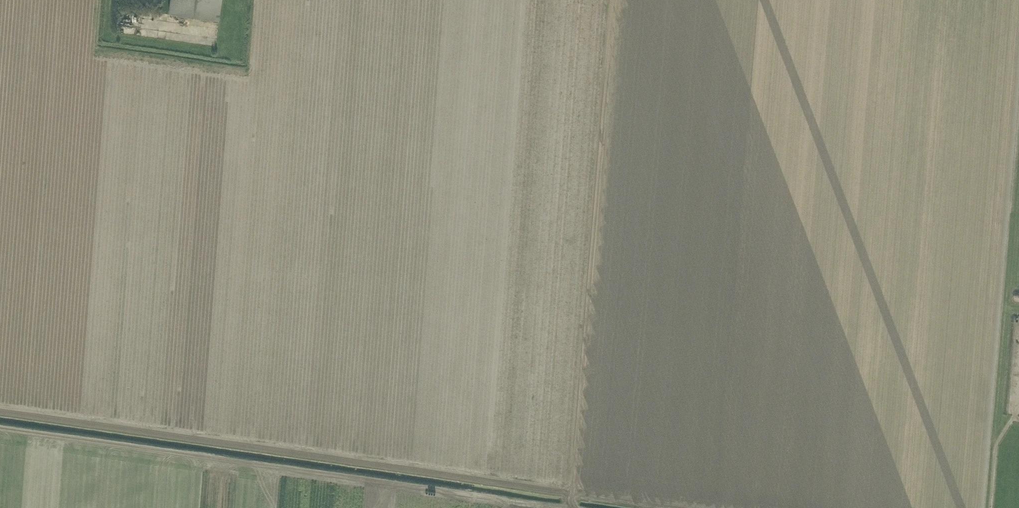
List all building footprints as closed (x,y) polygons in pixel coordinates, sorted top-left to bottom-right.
[(169,11),(220,19),(223,0),(171,0),(169,11)]
